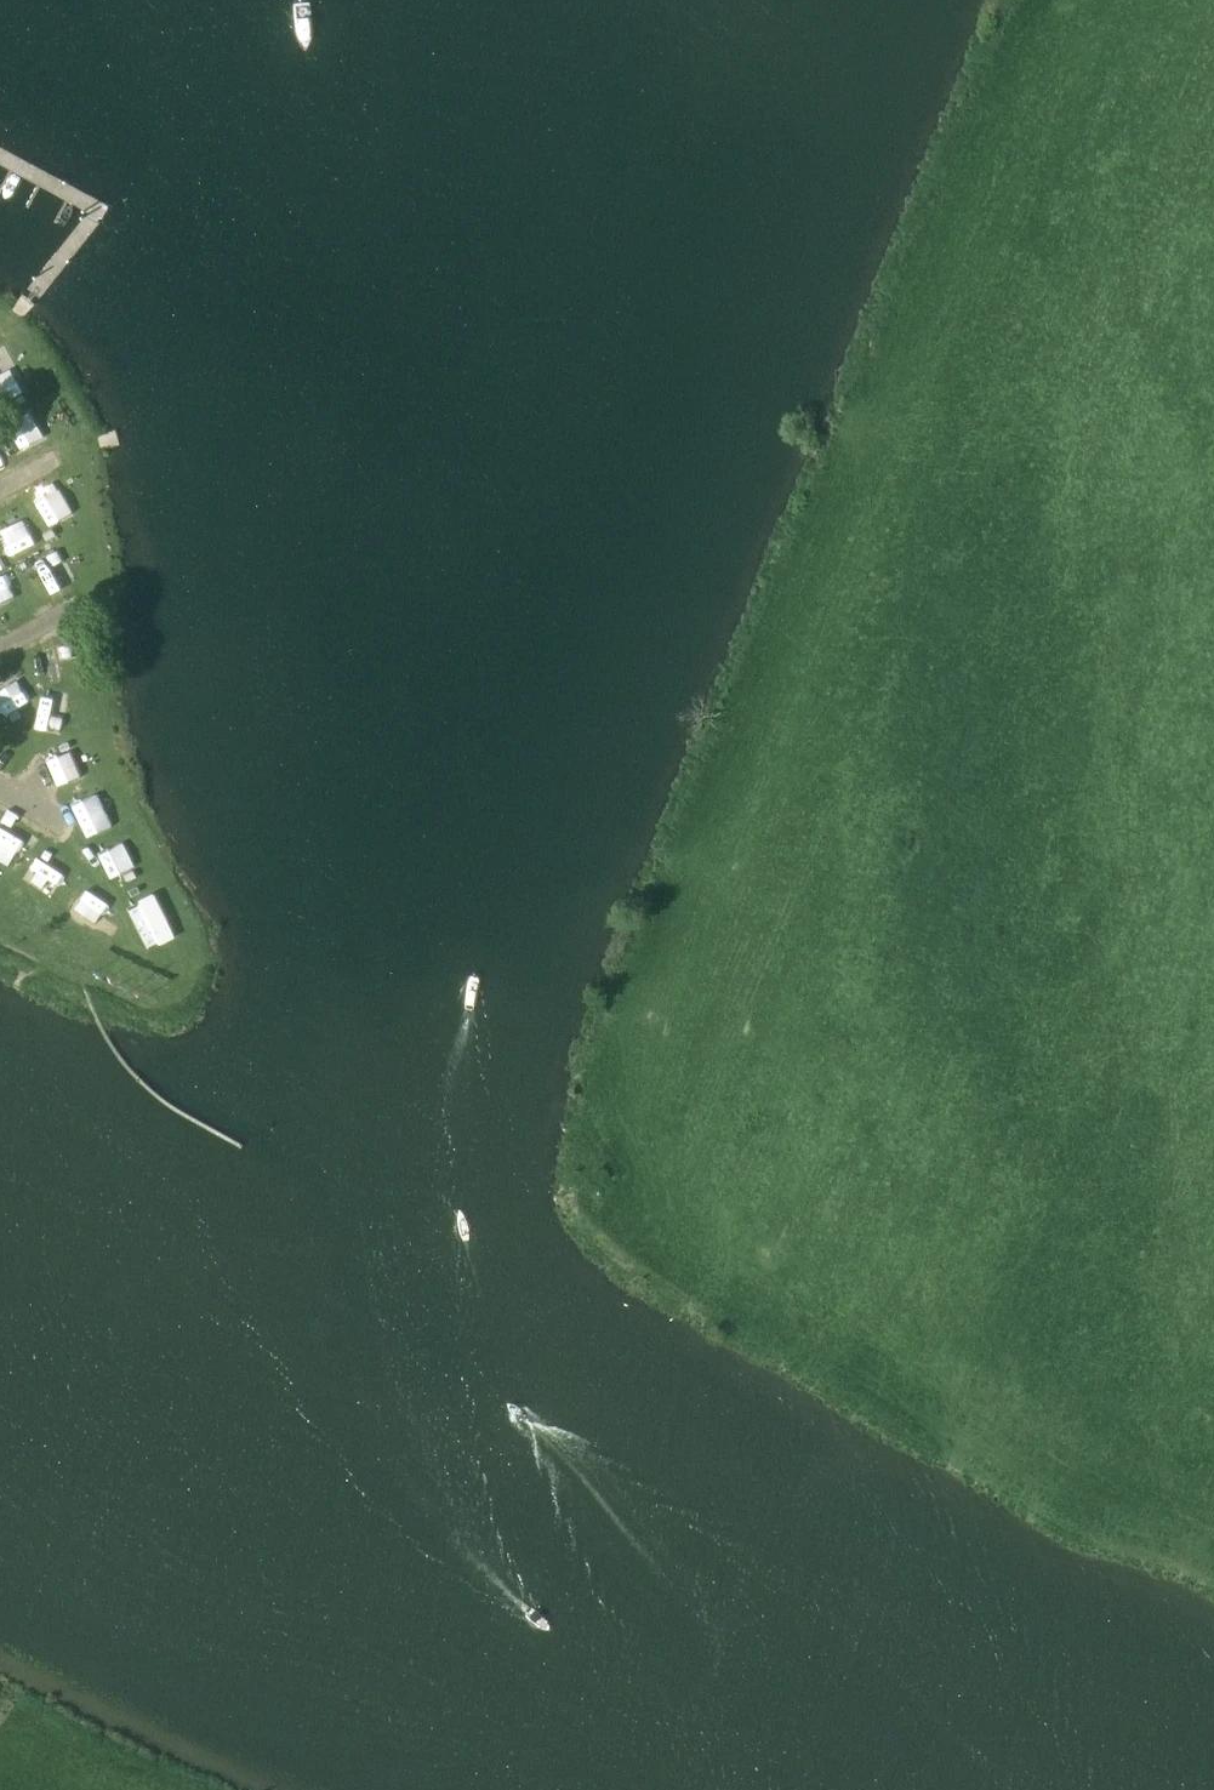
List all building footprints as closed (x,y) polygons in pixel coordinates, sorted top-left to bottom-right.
[(0,346),(0,371),(13,365),(2,345),(0,346)] [(22,394),(14,370),(0,375),(0,402),(22,394)] [(20,458),(45,446),(34,422),(8,435),(20,458)] [(72,512),(59,483),(33,495),(46,524),(72,512)] [(11,553),(39,539),(26,513),(0,526),(0,530),(11,553)] [(17,598),(5,574),(0,576),(0,606),(17,598)] [(65,679),(75,678),(73,644),(62,645),(65,679)] [(51,684),(63,682),(60,651),(47,652),(51,684)] [(27,699),(16,673),(0,680),(0,707),(1,710),(27,699)] [(62,732),(69,699),(40,693),(33,726),(62,732)] [(55,785),(83,776),(73,747),(46,757),(55,785)] [(77,790),(65,798),(93,836),(104,827),(77,790)] [(18,865),(28,838),(0,828),(0,858),(18,865)] [(109,877),(134,866),(124,842),(98,853),(109,877)] [(51,897),(65,873),(36,854),(21,878),(51,897)] [(97,927),(110,901),(83,888),(70,913),(97,927)]
